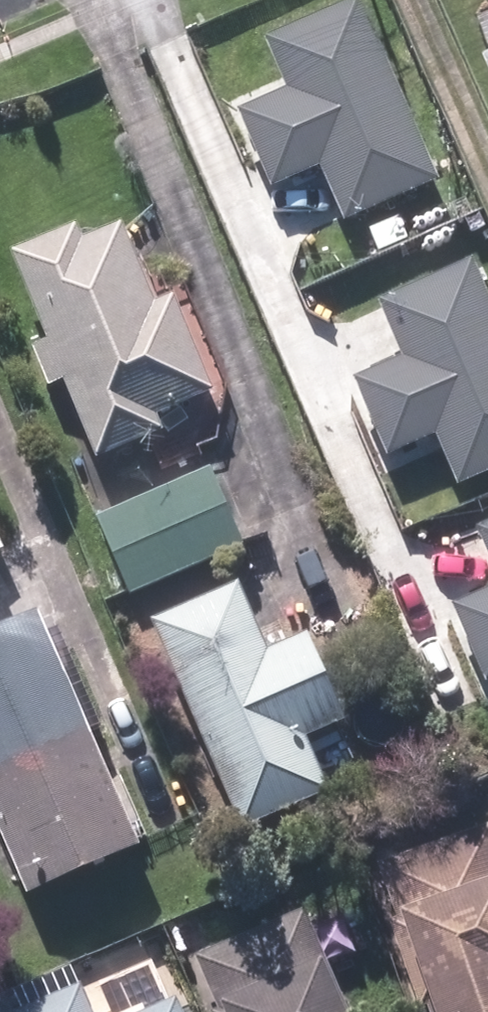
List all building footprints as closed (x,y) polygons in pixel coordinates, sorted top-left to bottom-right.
[(387,0),(331,0),(280,22),(297,60),(248,82),(292,181),(341,160),(363,208),(461,165),(387,0)] [(479,18),(487,39),(487,14),(479,18)] [(74,376),(108,457),(169,432),(161,410),(229,382),(188,284),(160,296),(129,219),(92,234),(86,218),(20,245),(55,330),(35,338),(54,384),(74,376)] [(487,248),(389,291),(406,329),(357,351),(401,450),(450,429),(472,477),(487,470),(487,251),(487,248)] [(210,466),(98,514),(132,594),(245,546),(210,466)] [(459,576),(487,640),(487,563),(459,576)] [(274,645),(245,581),(161,618),(251,823),(335,786),(312,732),(355,713),(317,626),(274,645)] [(35,890),(149,841),(47,606),(0,626),(0,811),(35,890)] [(384,860),(404,917),(412,914),(446,1011),(487,1011),(487,823),(384,860)] [(321,917),(215,964),(236,1011),(363,1011),(321,917)] [(153,967),(98,991),(92,976),(20,1007),(22,1011),(198,1011),(190,994),(168,1003),(153,967)]
